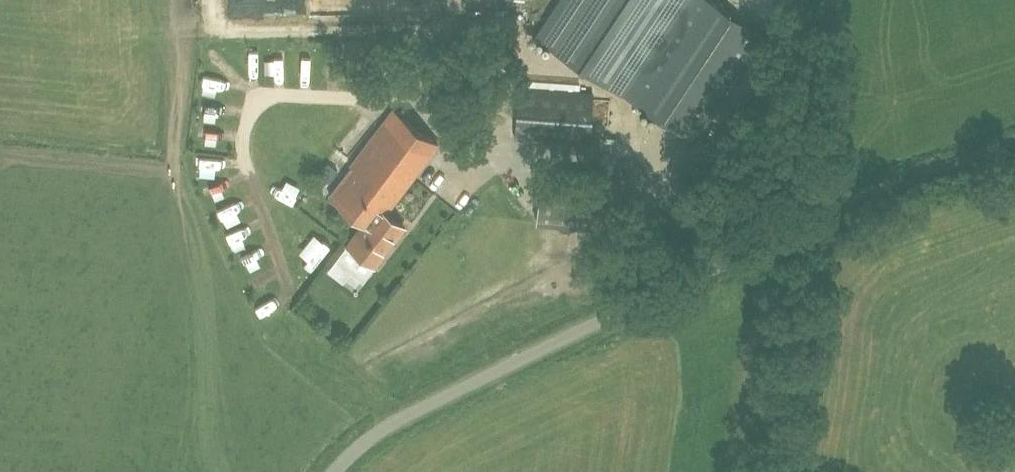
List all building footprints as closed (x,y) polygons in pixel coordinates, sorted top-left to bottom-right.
[(537,37),(624,94),(686,0),(562,0),(537,37)] [(764,35),(711,0),(686,0),(624,94),(694,140),(764,35)] [(373,61),(373,42),(343,42),(343,61),(373,61)] [(519,86),(515,136),(590,143),(594,93),(519,86)] [(386,212),(438,142),(393,108),(350,165),(352,166),(330,196),(364,221),(348,244),(375,264),(404,225),(386,212)] [(622,177),(542,169),(537,222),(616,230),(622,177)]
